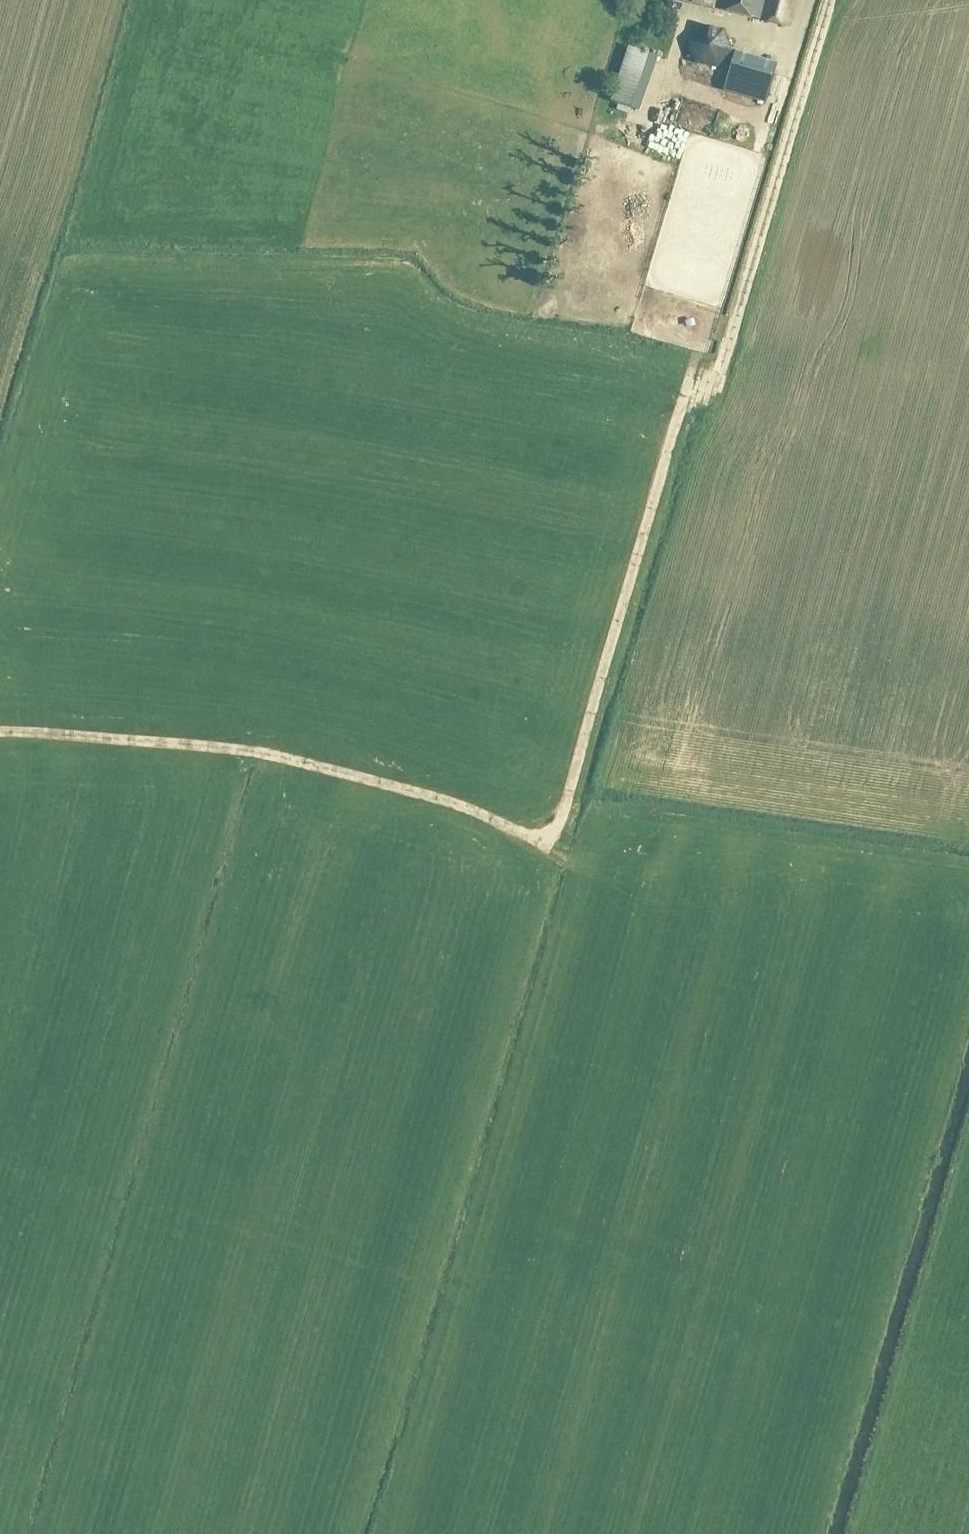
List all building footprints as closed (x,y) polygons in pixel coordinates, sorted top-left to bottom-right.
[(788,25),(794,0),(687,0),(788,25)] [(731,27),(708,18),(689,32),(694,55),(714,64),(732,50),(731,27)] [(631,45),(612,100),(632,106),(650,50),(631,45)] [(737,51),(725,89),(763,100),(774,62),(737,51)] [(721,114),(724,93),(692,87),(688,108),(721,114)]
